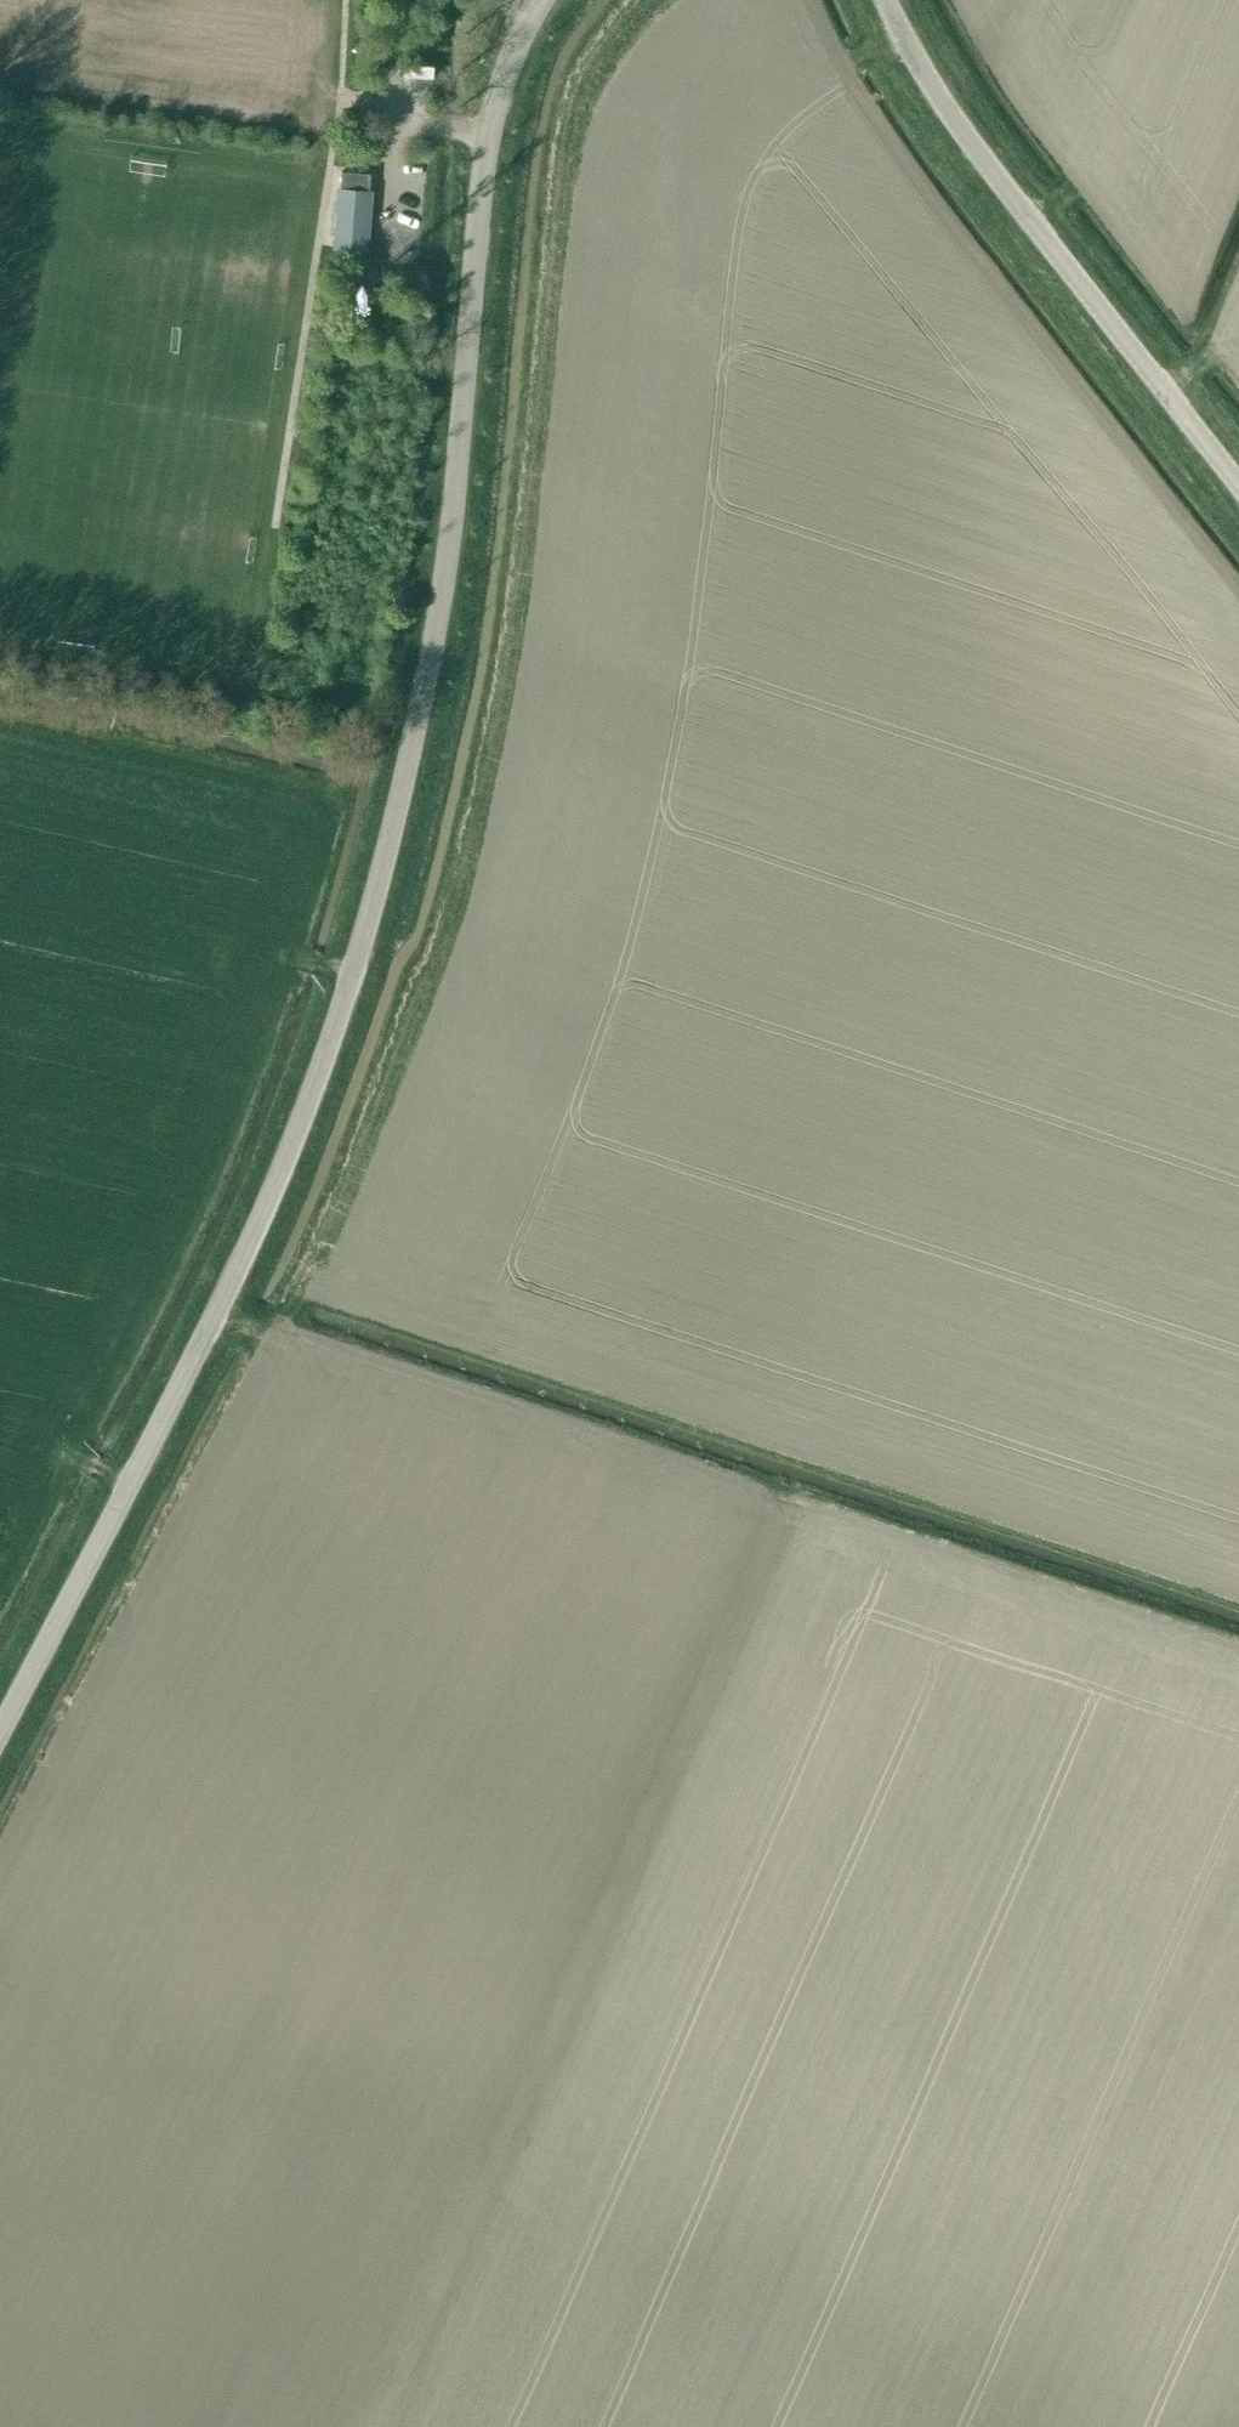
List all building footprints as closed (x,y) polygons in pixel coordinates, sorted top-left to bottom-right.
[(342,171),(340,188),(369,190),(371,173),(342,171)] [(340,188),(336,248),(361,250),(364,207),(368,207),(369,190),(340,188)]
